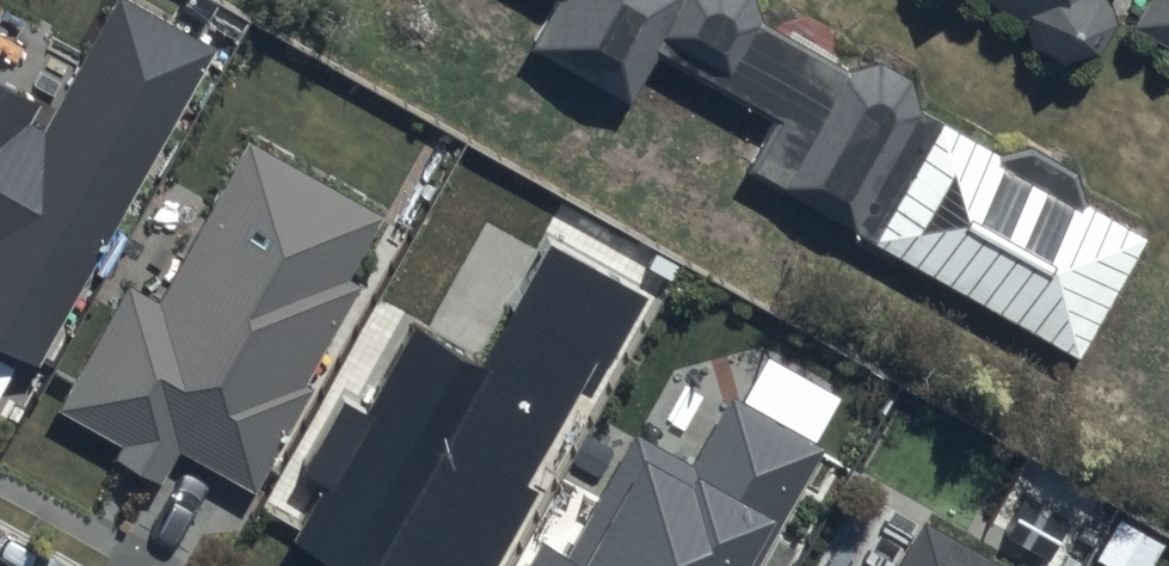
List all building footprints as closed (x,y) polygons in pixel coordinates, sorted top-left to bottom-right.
[(128,0),(114,0),(43,127),(34,122),(43,106),(0,82),(0,342),(40,364),(216,49),(128,0)] [(1073,357),(1145,230),(736,0),(551,0),(523,49),(622,104),(651,53),(789,130),(760,182),(1073,357)] [(1069,72),(1111,0),(947,0),(1069,72)] [(1130,30),(1168,52),(1168,0),(1147,0),(1130,30)] [(382,218),(247,143),(159,301),(129,285),(60,410),(124,445),(116,460),(164,486),(182,455),(255,495),(314,390),(306,385),(359,291),(346,284),(382,218)] [(547,235),(477,360),(416,326),(368,411),(347,399),(308,468),(333,482),(300,540),(346,565),(502,565),(543,493),(531,486),(581,397),(592,403),(654,295),(547,235)] [(735,397),(695,469),(638,437),(570,560),(542,545),(530,565),(763,565),(829,449),(735,397)] [(923,521),(898,565),(1004,565),(923,521)]
